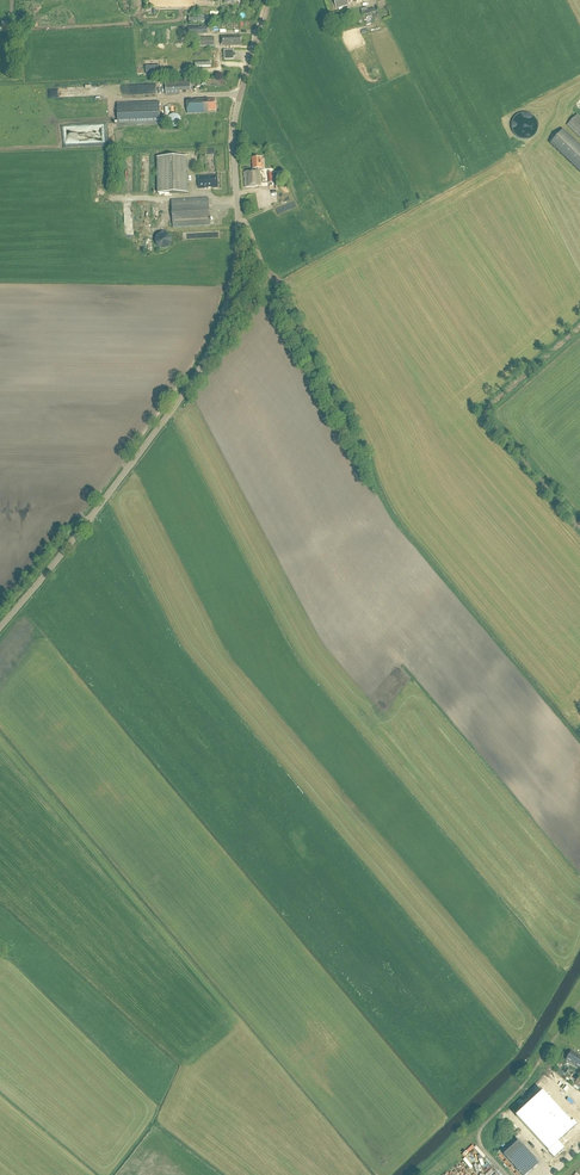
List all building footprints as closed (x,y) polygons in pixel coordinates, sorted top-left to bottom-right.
[(349,5),(347,0),(334,0),(336,8),(349,5)] [(189,27),(189,36),(208,36),(207,27),(189,27)] [(230,38),(230,37),(222,37),(222,47),(241,47),(241,38),(230,38)] [(199,47),(214,47),(214,38),(198,38),(199,47)] [(225,60),(234,60),(234,51),(224,51),(225,60)] [(223,52),(214,53),(214,62),(224,62),(223,52)] [(166,96),(179,96),(179,93),(191,92),(191,86),(190,82),(165,83),(166,96)] [(205,102),(205,100),(196,100),(196,102),(192,102),(192,101),(187,101),(188,115),(209,114),(209,112),(217,111),(216,101),(205,102)] [(119,127),(161,126),(160,105),(118,106),(119,127)] [(174,128),(175,128),(176,128),(177,128),(178,127),(179,127),(180,126),(180,125),(181,124),(181,123),(181,121),(181,120),(181,119),(180,118),(180,117),(179,116),(178,116),(177,115),(176,115),(175,114),(174,114),(173,115),(171,115),(170,116),(169,117),(168,118),(168,119),(167,120),(167,121),(167,123),(168,124),(168,125),(169,126),(170,127),(171,128),(173,128),(174,128)] [(578,115),(567,126),(579,139),(579,117),(578,115)] [(579,173),(579,147),(563,130),(549,144),(579,173)] [(158,194),(188,194),(188,158),(157,158),(158,194)] [(260,187),(260,170),(262,170),(261,159),(251,159),(252,173),(244,173),(244,181),(245,181),(245,188),(260,187)] [(218,189),(217,177),(199,178),(200,190),(209,189),(209,188),(212,188),(213,189),(218,189)] [(172,229),(211,227),(210,199),(171,201),(172,229)] [(163,250),(165,250),(166,250),(167,250),(168,249),(169,249),(170,248),(171,247),(171,246),(172,245),(172,243),(172,242),(172,241),(172,240),(171,239),(171,238),(170,237),(169,236),(168,235),(167,235),(166,234),(165,234),(163,234),(162,234),(161,235),(160,235),(159,236),(158,237),(157,238),(157,239),(156,240),(156,241),(156,242),(156,243),(156,245),(157,246),(157,247),(158,248),(159,249),(160,249),(161,250),(162,250),(163,250)] [(91,499),(94,502),(99,498),(97,496),(100,494),(97,492),(91,499)] [(571,1052),(566,1060),(579,1068),(579,1057),(571,1052)] [(570,1079),(566,1084),(572,1089),(576,1085),(570,1079)] [(543,1093),(516,1117),(554,1159),(558,1155),(558,1156),(559,1155),(558,1155),(560,1153),(560,1154),(561,1153),(564,1149),(559,1143),(575,1128),(543,1093)] [(539,1164),(519,1142),(504,1156),(513,1166),(521,1174),(527,1174),(539,1164)]
